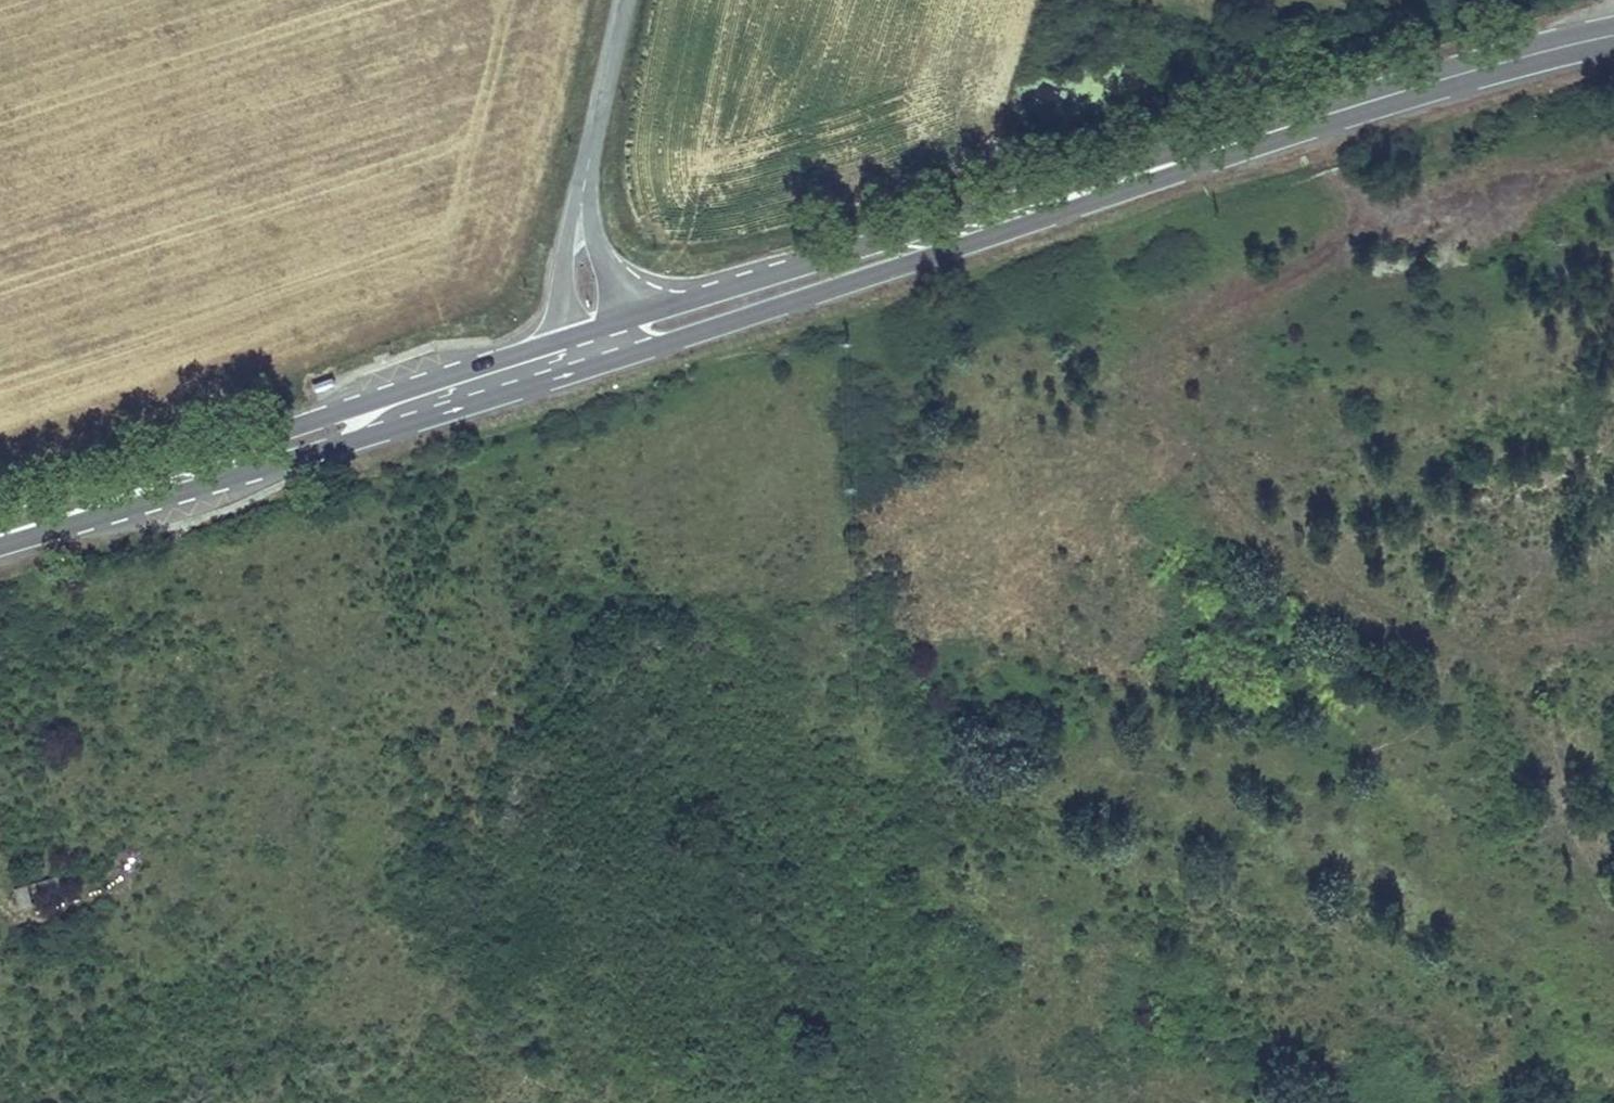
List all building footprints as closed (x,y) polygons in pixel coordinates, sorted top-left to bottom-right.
[(12,889),(18,908),(33,904),(28,885),(12,889)]
